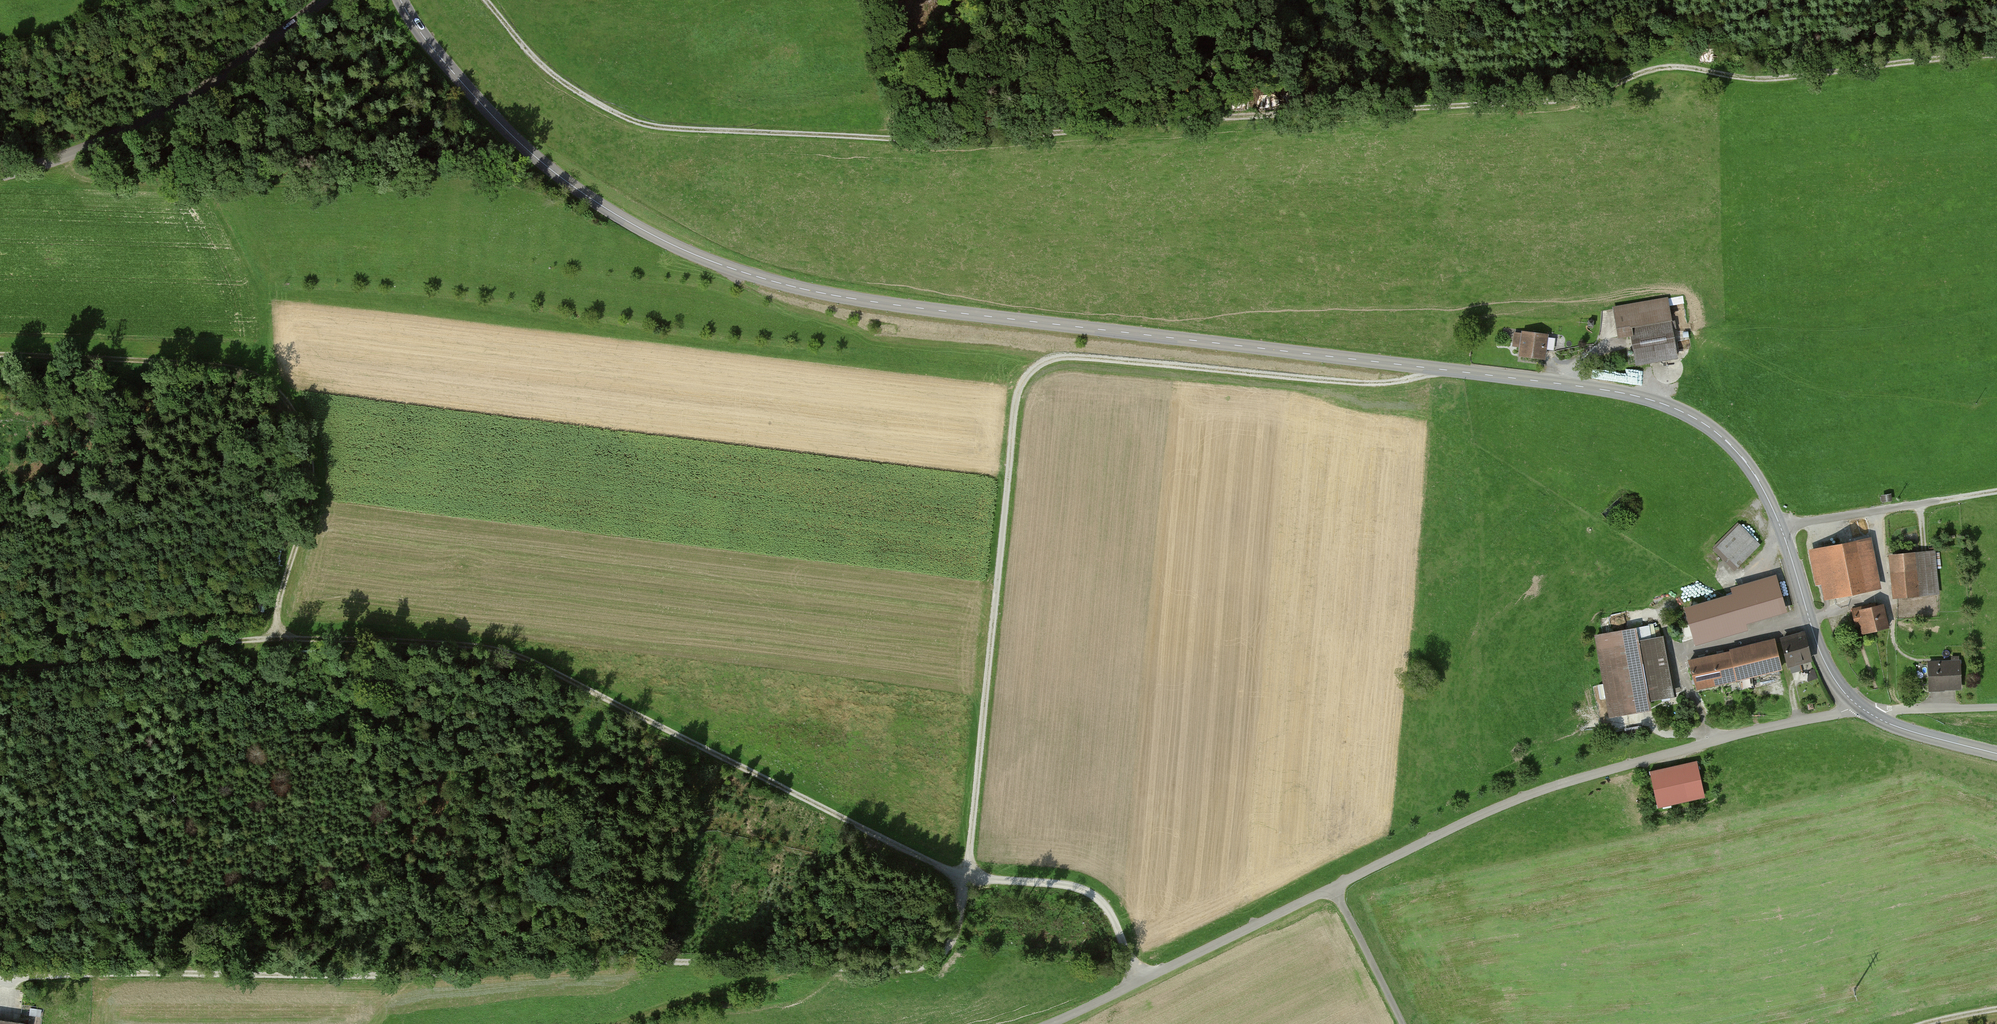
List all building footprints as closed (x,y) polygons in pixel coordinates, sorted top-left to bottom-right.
[(1670,301),(1618,309),(1623,340),(1637,337),(1642,365),(1679,359),(1670,301)] [(1525,347),(1524,357),(1547,359),(1550,336),(1518,333),(1517,346),(1525,347)] [(1716,547),(1737,568),(1760,546),(1739,525),(1716,547)] [(1882,589),(1873,541),(1812,551),(1818,585),(1826,584),(1829,598),(1882,589)] [(1894,557),(1898,598),(1938,594),(1935,554),(1894,557)] [(1730,592),(1683,605),(1694,642),(1746,628),(1744,621),(1786,609),(1776,572),(1728,585),(1730,592)] [(1863,612),(1867,633),(1892,628),(1888,607),(1863,612)] [(1599,637),(1614,717),(1655,709),(1640,630),(1599,637)] [(1808,637),(1786,642),(1791,666),(1814,660),(1808,637)] [(1780,644),(1734,654),(1739,681),(1785,671),(1780,644)] [(1694,662),(1700,689),(1739,681),(1734,654),(1694,662)] [(1930,662),(1931,690),(1960,689),(1960,661),(1930,662)] [(1653,774),(1661,807),(1705,797),(1698,764),(1653,774)]
